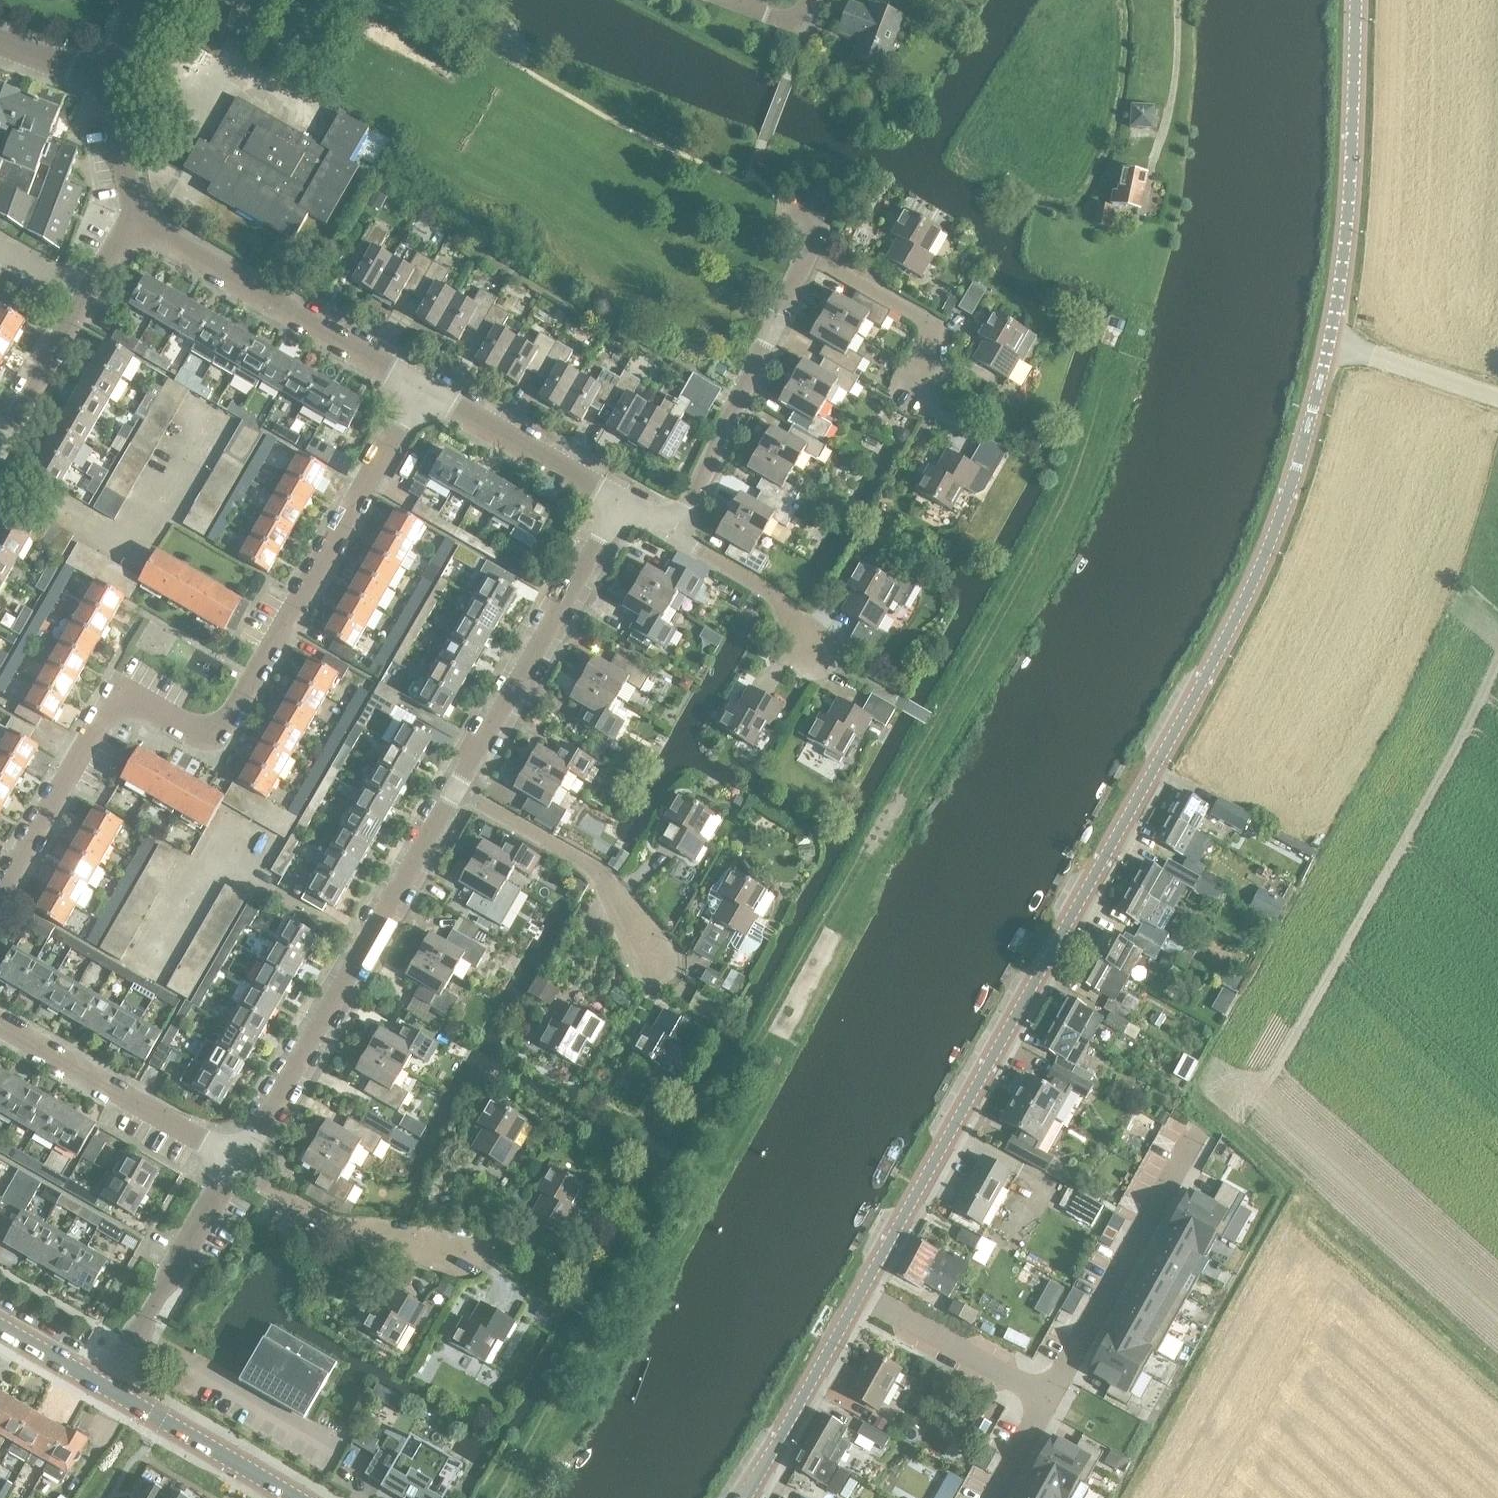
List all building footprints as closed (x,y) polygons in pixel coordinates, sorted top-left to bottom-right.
[(840,29),(862,38),(855,57),(881,66),(900,15),(873,6),(871,11),(850,3),(840,29)] [(25,200),(48,142),(60,109),(0,86),(0,131),(7,134),(10,128),(14,130),(2,161),(0,160),(0,190),(25,200)] [(369,129),(341,113),(321,145),(237,97),(220,127),(230,132),(219,151),(200,140),(184,168),(212,185),(207,192),(293,242),(309,214),(327,224),(359,167),(350,162),(369,129)] [(1153,128),(1154,105),(1131,104),(1130,127),(1153,128)] [(61,146),(48,142),(25,200),(0,190),(0,214),(60,248),(81,191),(65,185),(78,153),(61,146)] [(1123,170),(1118,193),(1114,192),(1112,202),(1139,208),(1146,174),(1123,170)] [(1108,227),(1112,206),(1098,203),(1094,224),(1108,227)] [(906,210),(902,217),(892,234),(898,237),(886,257),(921,277),(933,256),(927,253),(941,230),(906,210)] [(373,292),(393,258),(378,249),(386,234),(370,225),(350,259),(361,265),(352,280),(373,292)] [(393,258),(373,292),(395,305),(403,290),(414,296),(434,261),(417,251),(409,266),(393,258)] [(434,261),(414,296),(424,301),(415,317),(437,329),(457,294),(442,286),(450,271),(434,261)] [(153,317),(169,290),(147,277),(131,305),(153,317)] [(972,315),(987,289),(974,282),(958,308),(972,315)] [(457,294),(437,329),(458,341),(467,326),(477,332),(493,305),(494,305),(498,298),(481,288),(472,303),(457,294)] [(169,290),(153,317),(174,330),(190,302),(169,290)] [(890,311),(856,291),(850,302),(835,293),(822,315),(857,335),(866,319),(881,327),(890,311)] [(956,301),(950,297),(943,310),(949,313),(956,301)] [(190,302),(174,330),(196,342),(211,315),(190,302)] [(496,373),(517,338),(501,329),(510,314),(494,305),(493,305),(477,332),(473,339),(484,345),(475,360),(496,373)] [(0,306),(0,336),(13,343),(26,320),(0,306)] [(974,359),(1007,378),(1020,357),(1015,354),(1028,331),(993,311),(979,335),(985,339),(974,359)] [(211,315),(196,342),(192,351),(212,363),(233,327),(211,315)] [(857,335),(822,315),(810,335),(825,344),(819,355),(824,358),(854,374),(863,358),(849,350),(857,335)] [(1116,320),(1114,328),(1121,331),(1124,323),(1116,320)] [(233,327),(212,363),(234,375),(254,339),(233,327)] [(117,328),(111,339),(134,352),(140,341),(117,328)] [(537,375),(557,341),(540,332),(532,346),(517,338),(496,373),(518,385),(527,370),(537,375)] [(1,364),(13,343),(0,336),(0,363),(1,364)] [(254,339),(234,375),(256,388),(261,379),(260,379),(275,351),(254,339)] [(134,357),(106,341),(93,364),(120,380),(134,357)] [(560,409),(580,374),(565,366),(573,351),(557,341),(537,375),(547,381),(538,397),(560,409)] [(155,364),(160,355),(148,348),(143,357),(155,364)] [(282,391),(297,364),(275,351),(260,379),(261,379),(282,391)] [(160,355),(155,364),(167,371),(172,362),(160,355)] [(830,403),(839,388),(849,394),(859,377),(854,374),(824,358),(818,368),(803,359),(790,381),(826,401),(830,403)] [(81,386),(108,401),(120,380),(93,364),(81,386)] [(297,364),(282,391),(303,404),(319,376),(297,364)] [(580,374),(560,409),(581,422),(590,406),(601,413),(605,406),(604,406),(620,378),(604,368),(595,383),(580,374)] [(627,439),(647,404),(632,395),(641,381),(624,371),(620,378),(604,406),(605,406),(615,411),(606,427),(627,439)] [(722,389),(693,373),(687,384),(715,401),(722,389)] [(319,376),(303,404),(325,416),(340,389),(319,376)] [(195,393),(200,384),(188,377),(183,386),(190,390),(195,393)] [(183,386),(169,378),(163,388),(184,400),(190,390),(183,386)] [(826,401),(790,381),(778,402),(794,411),(787,422),(793,425),(793,424),(822,441),(823,441),(832,424),(817,416),(826,401)] [(147,395),(155,400),(163,388),(154,383),(147,395)] [(200,384),(195,393),(207,400),(212,391),(200,384)] [(677,401),(648,451),(670,464),(677,451),(687,456),(693,446),(683,440),(690,429),(679,422),(691,402),(709,412),(715,401),(687,384),(677,401)] [(69,407),(96,422),(108,401),(81,386),(69,407)] [(155,400),(177,413),(184,400),(163,388),(155,400)] [(340,389),(325,416),(347,429),(363,402),(340,389)] [(149,411),(155,400),(147,395),(140,406),(149,411)] [(647,404),(627,439),(648,451),(677,401),(667,395),(659,410),(647,404)] [(177,413),(155,400),(149,411),(170,424),(177,413)] [(238,417),(243,408),(232,402),(227,410),(238,417)] [(56,428),(84,444),(96,422),(69,407),(56,428)] [(243,420),(236,432),(257,444),(264,432),(260,430),(255,416),(243,408),(238,417),(243,420)] [(170,424),(149,411),(143,422),(164,434),(170,424)] [(158,444),(164,434),(143,422),(137,432),(158,444)] [(118,435),(127,440),(134,428),(125,423),(118,435)] [(283,438),(288,429),(277,423),(272,431),(283,438)] [(759,447),(794,467),(803,452),(818,461),(828,444),(823,441),(822,441),(793,424),(793,425),(787,435),(772,426),(759,447)] [(44,450),(71,465),(84,444),(56,428),(44,450)] [(296,445),(301,436),(288,429),(283,438),(296,445)] [(131,443),(152,455),(158,444),(137,432),(131,443)] [(257,444),(236,432),(230,442),(251,454),(257,444)] [(277,439),(268,434),(255,456),(264,461),(277,439)] [(127,440),(118,435),(111,447),(120,452),(127,440)] [(306,451),(327,463),(335,449),(314,437),(306,451)] [(985,438),(971,463),(946,449),(934,469),(928,465),(914,489),(951,510),(964,488),(970,491),(975,494),(983,491),(1006,450),(985,438)] [(224,453),(245,465),(251,454),(230,442),(224,453)] [(125,453),(146,465),(152,455),(131,443),(125,453)] [(794,467),(759,447),(747,469),(762,477),(756,488),(761,491),(761,490),(790,508),(791,507),(800,491),(785,483),(794,467)] [(31,472),(58,487),(71,465),(44,450),(31,472)] [(427,487),(432,479),(452,490),(468,462),(447,450),(442,459),(430,452),(414,480),(427,487)] [(328,469),(300,452),(287,475),(315,490),(328,469)] [(146,465),(125,453),(119,464),(140,476),(146,465)] [(218,463),(239,475),(245,465),(224,453),(218,463)] [(253,481),(264,461),(255,456),(243,476),(253,481)] [(468,462),(452,490),(473,502),(489,474),(468,462)] [(239,475),(218,463),(212,473),(233,485),(239,475)] [(140,476),(119,464),(113,475),(134,486),(140,476)] [(93,478),(102,483),(109,471),(100,466),(93,478)] [(206,483),(227,496),(233,485),(212,473),(206,483)] [(489,474),(473,502),(494,514),(510,486),(489,474)] [(106,485),(128,497),(134,486),(113,475),(106,485)] [(287,475),(276,495),(303,511),(315,490),(287,475)] [(241,502),(253,481),(243,476),(231,497),(241,502)] [(102,483),(93,478),(86,490),(95,495),(102,483)] [(200,494),(221,506),(227,496),(206,483),(200,494)] [(128,497),(106,485),(99,498),(120,510),(128,497)] [(510,486),(494,514),(514,526),(530,498),(510,486)] [(728,514),(763,534),(772,519),(786,527),(796,510),(791,507),(790,508),(761,490),(761,491),(756,501),(740,492),(728,514)] [(194,504),(216,516),(221,506),(200,494),(194,504)] [(276,495),(264,516),(291,532),(303,511),(276,495)] [(229,523),(241,502),(231,497),(219,517),(229,523)] [(120,510),(99,498),(93,508),(115,520),(120,510)] [(531,548),(552,511),(530,498),(514,526),(509,535),(531,548)] [(418,500),(411,512),(433,524),(438,516),(440,513),(418,500)] [(216,516),(194,504),(188,514),(209,526),(216,516)] [(425,525),(397,509),(385,531),(412,546),(425,525)] [(24,520),(18,532),(28,538),(41,516),(30,510),(24,520)] [(18,532),(24,520),(8,512),(2,522),(1,523),(18,532)] [(183,524),(204,536),(209,526),(188,514),(183,524)] [(763,534),(728,514),(715,535),(730,544),(725,554),(759,574),(769,558),(754,549),(763,534)] [(39,544),(52,522),(41,516),(28,538),(29,539),(39,544)] [(264,516),(252,536),(280,552),(291,532),(264,516)] [(458,528),(438,516),(433,524),(453,536),(458,528)] [(207,538),(217,543),(229,523),(219,517),(207,538)] [(52,522),(39,544),(50,550),(63,528),(52,522)] [(28,538),(18,532),(1,523),(0,525),(0,552),(17,561),(29,539),(28,538)] [(63,528),(50,550),(62,557),(74,535),(63,528)] [(479,540),(458,528),(453,536),(475,548),(479,540)] [(400,567),(412,546),(385,531),(373,551),(400,567)] [(240,557),(268,573),(280,552),(252,536),(240,557)] [(446,537),(434,559),(443,564),(456,542),(446,537)] [(499,551),(479,540),(475,548),(495,559),(499,551)] [(75,568),(77,569),(89,548),(78,542),(66,563),(75,568)] [(460,545),(453,557),(474,569),(481,557),(460,545)] [(77,569),(87,575),(99,554),(89,548),(77,569)] [(501,548),(499,551),(495,559),(516,572),(523,560),(501,548)] [(388,588),(400,567),(373,551),(361,572),(388,588)] [(4,583),(17,561),(0,552),(0,580),(4,583)] [(234,631),(249,605),(242,602),(243,601),(157,552),(139,582),(225,632),(227,627),(234,631)] [(87,575),(97,581),(98,581),(110,560),(99,554),(87,575)] [(434,559),(422,580),(431,585),(443,564),(434,559)] [(108,587),(120,566),(110,560),(98,581),(108,587)] [(470,594),(475,597),(475,598),(503,614),(509,604),(511,605),(513,605),(517,598),(517,595),(515,594),(516,592),(509,588),(515,577),(488,561),(470,594)] [(635,586),(670,606),(679,591),(694,600),(704,581),(670,562),(663,573),(647,565),(635,586)] [(42,576),(51,581),(58,568),(49,563),(42,576)] [(63,590),(75,568),(66,563),(54,585),(63,590)] [(876,630),(888,609),(892,601),(903,607),(914,587),(897,578),(895,582),(861,563),(847,587),(853,590),(842,610),(860,621),(848,642),(871,655),(883,634),(876,630)] [(120,566),(108,587),(119,593),(131,572),(120,566)] [(129,599),(137,586),(139,582),(141,578),(131,572),(119,593),(124,597),(129,599)] [(361,572),(349,592),(377,608),(388,588),(361,572)] [(51,581),(42,576),(36,587),(44,592),(51,581)] [(449,582),(441,577),(429,598),(437,603),(449,582)] [(422,580),(410,600),(419,606),(431,585),(422,580)] [(124,597),(119,593),(108,587),(98,581),(97,581),(84,603),(112,619),(124,597)] [(51,611),(63,590),(54,585),(42,606),(51,611)] [(670,606),(635,586),(622,607),(638,616),(631,628),(665,648),(676,630),(661,622),(670,606)] [(349,592),(337,613),(365,629),(377,608),(349,592)] [(425,623),(437,603),(429,598),(417,619),(425,623)] [(463,618),(491,634),(503,614),(475,598),(463,618)] [(410,600),(398,621),(407,626),(419,606),(410,600)] [(84,603),(72,623),(100,639),(112,619),(84,603)] [(17,619),(26,624),(33,611),(25,606),(17,619)] [(39,631),(51,611),(42,606),(30,626),(39,631)] [(329,650),(352,663),(358,652),(353,649),(365,629),(337,613),(325,634),(335,640),(329,650)] [(451,639),(479,655),(491,634),(463,618),(451,639)] [(26,624),(17,619),(11,630),(20,635),(26,624)] [(413,644),(425,623),(417,619),(405,639),(413,644)] [(398,621),(386,641),(395,647),(407,626),(398,621)] [(72,623),(60,644),(88,660),(100,639),(72,623)] [(27,652),(39,631),(30,626),(18,647),(27,652)] [(400,666),(401,665),(413,644),(405,639),(392,661),(400,666)] [(440,659),(468,676),(479,655),(451,639),(440,659)] [(374,662),(384,667),(395,647),(386,641),(374,662)] [(60,644),(48,665),(76,680),(88,660),(60,644)] [(764,656),(768,655),(770,651),(769,647),(764,645),(762,646),(759,650),(760,654),(764,656)] [(21,663),(27,652),(18,647),(7,666),(16,672),(17,672),(22,664),(21,663)] [(2,667),(9,654),(0,649),(0,666),(2,667)] [(581,679),(617,699),(626,682),(641,691),(652,673),(617,653),(610,664),(595,656),(581,679)] [(349,667),(327,654),(321,664),(311,658),(298,680),(326,696),(338,675),(343,678),(349,667)] [(427,681),(455,697),(468,676),(440,659),(427,681)] [(64,701),(76,680),(48,665),(36,685),(64,701)] [(16,672),(7,666),(0,678),(0,691),(4,693),(16,672)] [(617,699),(581,679),(570,699),(585,708),(578,720),(613,739),(623,721),(608,713),(617,699)] [(298,680),(286,701),(314,717),(326,696),(298,680)] [(455,697),(427,681),(415,702),(443,718),(455,697)] [(374,692),(396,705),(402,695),(380,682),(374,692)] [(42,715),(53,722),(64,701),(36,685),(25,705),(20,702),(14,713),(36,726),(42,715)] [(771,726),(783,705),(749,686),(738,706),(732,702),(718,726),(753,746),(766,723),(771,726)] [(356,714),(369,692),(359,687),(346,708),(356,714)] [(374,692),(368,703),(376,707),(390,715),(396,705),(374,692)] [(807,738),(827,749),(823,755),(839,763),(855,735),(860,738),(871,719),(885,726),(896,708),(872,694),(862,711),(838,698),(827,718),(821,714),(807,738)] [(286,701),(274,721),(302,737),(314,717),(286,701)] [(345,734),(356,714),(346,708),(335,729),(345,734)] [(364,710),(355,725),(364,730),(372,715),(364,710)] [(12,717),(6,728),(10,731),(0,749),(0,753),(26,768),(38,746),(28,740),(34,730),(12,717)] [(274,721),(263,742),(290,758),(302,737),(274,721)] [(390,745),(418,761),(431,739),(403,723),(390,745)] [(333,755),(345,734),(335,729),(323,749),(333,755)] [(352,731),(343,746),(351,751),(360,736),(352,731)] [(263,742),(250,763),(278,778),(290,758),(263,742)] [(525,768),(561,788),(570,772),(585,780),(595,762),(561,742),(554,754),(538,745),(525,768)] [(121,779),(207,828),(222,802),(224,797),(132,745),(117,770),(124,774),(121,779)] [(378,766),(406,782),(418,761),(390,745),(378,766)] [(343,746),(335,761),(343,766),(351,751),(343,746)] [(321,776),(333,755),(323,749),(311,770),(321,776)] [(14,788),(26,768),(0,753),(0,780),(14,788)] [(266,799),(278,778),(250,763),(239,783),(245,787),(255,793),(266,799)] [(366,787),(394,803),(406,782),(378,766),(366,787)] [(561,788),(525,768),(514,788),(529,797),(522,809),(557,829),(567,811),(552,802),(561,788)] [(309,796),(321,776),(311,770),(299,790),(309,796)] [(327,773),(319,788),(327,793),(336,778),(327,773)] [(2,809),(14,788),(0,780),(0,808),(2,809)] [(234,780),(224,797),(222,802),(233,808),(245,787),(239,783),(234,780)] [(245,787),(233,808),(243,814),(255,793),(245,787)] [(354,808),(382,824),(394,803),(366,787),(354,808)] [(319,788),(310,803),(318,808),(327,793),(319,788)] [(297,817),(309,796),(299,790),(287,811),(297,817)] [(1183,791),(1170,815),(1196,830),(1210,805),(1183,791)] [(266,799),(255,793),(243,814),(254,820),(266,799)] [(660,841),(694,861),(706,840),(701,836),(714,814),(679,794),(665,818),(671,821),(660,841)] [(1210,813),(1226,822),(1242,831),(1245,826),(1255,831),(1260,822),(1250,816),(1251,815),(1219,797),(1210,813)] [(276,805),(266,799),(254,820),(264,826),(276,805)] [(286,811),(277,805),(276,805),(264,826),(274,832),(286,811)] [(123,824),(95,808),(84,829),(111,845),(123,824)] [(342,829),(370,845),(382,824),(354,808),(342,829)] [(297,817),(287,811),(286,811),(274,832),(285,838),(297,817)] [(304,814),(295,829),(303,834),(312,819),(304,814)] [(1196,830),(1170,815),(1156,840),(1182,855),(1183,853),(1188,856),(1181,868),(1199,878),(1206,866),(1194,859),(1207,836),(1196,830)] [(84,829),(72,849),(99,865),(111,845),(84,829)] [(295,829),(286,844),(294,849),(303,834),(295,829)] [(330,849),(358,866),(370,845),(342,829),(330,849)] [(1275,839),(1310,859),(1315,851),(1280,831),(1275,839)] [(147,836),(134,858),(143,863),(156,842),(147,836)] [(471,862),(506,882),(516,866),(530,875),(540,857),(506,837),(499,849),(484,840),(471,862)] [(154,854),(175,866),(181,856),(160,844),(154,854)] [(72,849),(60,870),(87,886),(99,865),(72,849)] [(318,870),(346,886),(358,866),(330,849),(318,870)] [(272,870),(283,876),(295,856),(291,854),(291,855),(283,850),(272,870)] [(175,866),(154,854),(148,864),(169,877),(175,866)] [(134,858),(122,879),(131,884),(143,863),(134,858)] [(622,864),(613,858),(608,865),(618,871),(622,864)] [(1144,860),(1130,885),(1156,900),(1168,906),(1178,889),(1166,883),(1170,876),(1215,901),(1221,890),(1199,878),(1181,868),(1171,862),(1165,872),(1144,860)] [(506,882),(471,862),(459,883),(474,892),(467,904),(502,924),(512,906),(498,897),(506,882)] [(169,877),(148,864),(142,875),(163,887),(169,877)] [(758,948),(761,944),(762,942),(762,937),(762,933),(765,927),(755,921),(759,916),(753,913),(767,890),(732,870),(729,869),(723,874),(721,877),(719,880),(716,883),(713,886),(710,889),(710,890),(718,894),(725,898),(715,915),(713,915),(712,918),(736,931),(731,941),(732,944),(734,948),(738,951),(742,953),(746,953),(751,953),(755,951),(758,948)] [(60,870),(48,891),(75,907),(87,886),(60,870)] [(346,886),(318,870),(306,891),(326,902),(334,907),(346,886)] [(163,887),(142,875),(136,885),(157,897),(163,887)] [(122,879),(111,899),(120,904),(131,884),(122,879)] [(1277,918),(1287,897),(1260,884),(1250,904),(1277,918)] [(157,897),(136,885),(130,896),(151,908),(157,897)] [(225,885),(220,894),(241,906),(247,897),(225,885)] [(1156,900),(1130,885),(1117,909),(1142,924),(1156,900)] [(36,910),(64,926),(75,907),(48,891),(36,910)] [(306,891),(301,899),(321,911),(326,902),(306,891)] [(220,894),(214,904),(235,916),(241,906),(220,894)] [(130,896),(124,906),(145,918),(151,908),(130,896)] [(111,899),(99,920),(108,925),(120,904),(111,899)] [(238,921),(246,925),(246,924),(250,926),(262,905),(251,899),(238,921)] [(214,904),(208,915),(230,927),(235,916),(214,904)] [(145,918),(124,906),(118,916),(139,929),(145,918)] [(208,915),(202,925),(223,937),(230,927),(208,915)] [(55,928),(35,916),(28,927),(49,939),(51,936),(55,928)] [(139,929),(118,916),(112,927),(133,939),(139,929)] [(475,925),(487,932),(492,924),(479,917),(475,925)] [(99,920),(87,941),(96,946),(108,925),(99,920)] [(226,942),(234,946),(246,925),(238,921),(226,942)] [(276,943),(304,959),(317,937),(289,921),(276,943)] [(695,951),(716,960),(728,930),(707,921),(695,951)] [(1186,944),(1144,921),(1142,924),(1140,927),(1136,934),(1162,949),(1178,958),(1186,944)] [(202,925),(196,935),(218,947),(223,937),(202,925)] [(112,927),(106,937),(127,949),(133,939),(112,927)] [(71,948),(76,940),(55,928),(51,936),(71,948)] [(417,955),(452,975),(462,959),(477,968),(487,950),(452,930),(445,942),(430,933),(417,955)] [(1156,959),(1162,949),(1136,934),(1134,938),(1125,933),(1121,940),(1105,930),(1091,955),(1129,976),(1143,952),(1156,959)] [(196,935),(190,946),(212,958),(218,947),(196,935)] [(127,949),(106,937),(100,948),(121,960),(127,949)] [(76,940),(71,948),(92,960),(96,952),(97,952),(76,940)] [(214,962),(222,967),(234,946),(226,942),(214,962)] [(265,963),(292,979),(304,959),(276,943),(265,963)] [(190,946),(185,956),(206,968),(212,958),(190,946)] [(18,988),(20,989),(36,961),(14,949),(0,974),(0,977),(8,982),(7,984),(8,987),(14,991),(17,990),(18,988)] [(96,952),(92,960),(113,972),(118,964),(97,952),(96,952)] [(452,975),(417,955),(405,976),(421,984),(414,996),(448,1017),(459,998),(444,990),(452,975)] [(1129,976),(1091,955),(1077,979),(1109,997),(1116,1000),(1129,976)] [(185,956),(179,966),(200,978),(206,968),(185,956)] [(36,961),(20,989),(41,1001),(57,973),(36,961)] [(202,983),(210,987),(222,967),(214,962),(202,983)] [(253,984),(280,1000),(292,979),(265,963),(253,984)] [(118,964),(113,972),(134,984),(138,976),(118,964)] [(179,966),(172,977),(194,989),(200,978),(179,966)] [(746,977),(731,969),(722,988),(736,996),(746,977)] [(57,973),(41,1001),(62,1013),(78,985),(57,973)] [(138,976),(134,984),(155,995),(159,987),(138,976)] [(188,999),(194,989),(172,977),(167,987),(188,999)] [(537,977),(527,993),(550,1006),(559,990),(537,977)] [(210,987),(202,983),(191,1002),(192,1003),(191,1004),(193,1006),(193,1005),(198,1008),(210,987)] [(241,1005),(268,1021),(280,1000),(253,984),(241,1005)] [(78,985),(62,1013),(83,1025),(99,997),(78,985)] [(1226,1011),(1235,991),(1223,985),(1214,1005),(1226,1011)] [(159,987),(155,995),(175,1007),(180,999),(159,987)] [(698,988),(687,1010),(719,1028),(731,1006),(698,988)] [(1122,1004),(1116,1000),(1109,997),(1103,1007),(1125,1020),(1131,1009),(1134,1011),(1139,1002),(1127,995),(1122,1004)] [(99,997),(83,1025),(103,1037),(119,1009),(99,997)] [(1067,997),(1054,1021),(1089,1041),(1103,1016),(1067,997)] [(173,1022),(181,1027),(193,1006),(191,1004),(192,1003),(191,1002),(186,1000),(173,1022)] [(593,1044),(605,1023),(571,1003),(560,1023),(553,1020),(540,1043),(574,1064),(587,1041),(593,1044)] [(229,1026),(256,1042),(268,1021),(241,1005),(229,1026)] [(119,1009),(103,1037),(124,1049),(140,1021),(119,1009)] [(686,1050),(690,1044),(691,1045),(695,1045),(699,1043),(701,1040),(701,1035),(699,1032),(697,1031),(698,1029),(664,1009),(653,1029),(647,1026),(633,1050),(668,1070),(681,1047),(686,1050)] [(1130,1037),(1136,1027),(1110,1012),(1104,1022),(1130,1037)] [(145,1061),(161,1033),(140,1021),(124,1049),(145,1061)] [(1089,1041),(1054,1021),(1040,1045),(1061,1057),(1057,1064),(1072,1072),(1089,1041)] [(162,1042),(170,1047),(181,1027),(173,1022),(162,1042)] [(368,1050),(403,1070),(412,1054),(427,1062),(437,1044),(402,1025),(396,1036),(380,1028),(368,1050)] [(216,1047),(244,1063),(256,1042),(229,1026),(216,1047)] [(170,1047),(162,1042),(150,1063),(161,1069),(173,1049),(170,1047)] [(205,1067),(233,1083),(244,1063),(216,1047),(205,1067)] [(403,1070),(368,1050),(356,1070),(371,1079),(364,1091),(399,1111),(409,1093),(394,1084),(403,1070)] [(1175,1071),(1188,1078),(1198,1059),(1184,1052),(1175,1071)] [(1090,1084),(1071,1073),(1072,1072),(1057,1064),(1056,1065),(1054,1064),(1047,1076),(1049,1077),(1069,1089),(1082,1097),(1090,1084)] [(233,1083),(205,1067),(192,1088),(220,1105),(233,1083)] [(12,1076),(0,1070),(0,1097),(12,1076)] [(0,1097),(0,1112),(14,1120),(32,1088),(12,1076),(0,1097)] [(1053,1118),(1065,1096),(1069,1089),(1049,1077),(1045,1085),(1028,1076),(1016,1098),(1061,1124),(1062,1123),(1053,1118)] [(32,1088),(14,1120),(35,1132),(53,1100),(32,1088)] [(1061,1124),(1016,1098),(1003,1121),(1019,1130),(1015,1138),(1044,1154),(1049,1147),(1061,1124)] [(56,1144),(74,1112),(53,1100),(35,1132),(56,1144)] [(473,1147),(506,1167),(519,1146),(514,1143),(527,1120),(492,1100),(478,1124),(484,1127),(473,1147)] [(354,1165),(363,1149),(373,1155),(382,1139),(388,1142),(397,1126),(368,1110),(360,1123),(349,1117),(342,1129),(327,1120),(314,1142),(349,1163),(350,1162),(354,1165)] [(74,1112),(56,1144),(77,1156),(95,1125),(74,1112)] [(94,1164),(106,1142),(95,1135),(82,1157),(94,1164)] [(1005,1149),(1046,1172),(1053,1159),(1012,1137),(1005,1149)] [(341,1177),(349,1163),(314,1142),(314,1143),(309,1140),(303,1151),(308,1153),(302,1163),(317,1171),(310,1184),(345,1205),(356,1185),(341,1177)] [(0,1145),(0,1152),(18,1162),(23,1153),(2,1141),(0,1145)] [(39,1174),(44,1165),(23,1153),(18,1162),(39,1174)] [(115,1176),(146,1194),(159,1173),(127,1154),(115,1176)] [(982,1156),(953,1208),(988,1227),(1017,1175),(982,1156)] [(44,1165),(39,1174),(64,1188),(69,1179),(44,1165)] [(532,1213),(566,1233),(578,1211),(573,1208),(586,1186),(551,1166),(537,1190),(543,1193),(532,1213)] [(30,1176),(19,1169),(1,1199),(0,1199),(0,1205),(1,1204),(11,1209),(30,1176)] [(27,1256),(45,1224),(25,1213),(42,1182),(30,1176),(11,1209),(21,1215),(5,1244),(27,1256)] [(146,1194),(115,1176),(103,1196),(70,1177),(69,1179),(64,1188),(102,1210),(108,1200),(134,1215),(146,1194)] [(1191,1190),(1179,1212),(1217,1234),(1230,1211),(1191,1190)] [(1103,1205),(1078,1191),(1066,1212),(1092,1226),(1103,1205)] [(78,1215),(83,1206),(62,1194),(57,1203),(78,1215)] [(83,1206),(78,1215),(98,1227),(104,1218),(83,1206)] [(1204,1254),(1205,1255),(1217,1234),(1179,1212),(1167,1233),(1168,1234),(1204,1254)] [(1112,1216),(1109,1223),(1125,1232),(1129,1226),(1112,1216)] [(119,1242),(125,1230),(104,1218),(98,1227),(96,1230),(119,1242)] [(1109,1223),(1105,1230),(1121,1239),(1125,1232),(1109,1223)] [(45,1224),(27,1256),(47,1268),(66,1236),(45,1224)] [(956,1239),(975,1249),(990,1258),(998,1244),(982,1235),(980,1238),(962,1228),(956,1239)] [(1121,1239),(1105,1230),(1101,1236),(1118,1246),(1121,1239)] [(1194,1273),(1204,1254),(1168,1234),(1158,1253),(1194,1273)] [(66,1236),(47,1268),(68,1280),(86,1248),(66,1236)] [(916,1236),(906,1255),(957,1283),(969,1261),(954,1253),(952,1256),(916,1236)] [(1118,1246),(1101,1236),(1097,1243),(1114,1252),(1118,1246)] [(86,1248),(68,1280),(90,1293),(108,1261),(86,1248)] [(1183,1292),(1194,1273),(1158,1253),(1147,1272),(1183,1292)] [(957,1283),(906,1255),(896,1273),(921,1287),(924,1282),(949,1296),(957,1283)] [(1065,1289),(1033,1271),(1026,1282),(1049,1295),(1034,1322),(1043,1326),(1043,1327),(1044,1328),(1048,1320),(1047,1320),(1065,1289)] [(1173,1311),(1183,1292),(1147,1272),(1137,1291),(1173,1311)] [(1073,1286),(1069,1293),(1086,1302),(1090,1296),(1073,1286)] [(381,1307),(375,1304),(371,1301),(363,1304),(355,1319),(356,1326),(361,1328),(396,1348),(409,1326),(414,1329),(426,1307),(392,1287),(381,1307)] [(1162,1330),(1173,1311),(1137,1291),(1126,1310),(1162,1330)] [(1069,1293),(1066,1300),(1082,1309),(1086,1302),(1069,1293)] [(972,1323),(978,1312),(954,1299),(948,1310),(972,1323)] [(1078,1316),(1082,1309),(1066,1300),(1062,1306),(1078,1316)] [(503,1343),(515,1321),(481,1302),(470,1321),(464,1318),(450,1342),(485,1362),(497,1340),(503,1343)] [(1151,1349),(1162,1330),(1126,1310),(1115,1329),(1151,1349)] [(176,1319),(180,1322),(181,1323),(184,1317),(179,1314),(176,1319)] [(1043,1327),(1034,1322),(1028,1333),(1037,1338),(1043,1327)] [(257,1351),(242,1378),(247,1381),(261,1389),(305,1414),(320,1388),(322,1389),(337,1363),(272,1325),(259,1347),(257,1351)] [(1103,1349),(1141,1370),(1153,1349),(1151,1349),(1115,1329),(1114,1328),(1103,1349)] [(1103,1349),(1090,1372),(1128,1393),(1141,1370),(1103,1349)] [(877,1409),(899,1368),(871,1353),(849,1393),(877,1409)] [(15,1402),(0,1393),(0,1427),(15,1402)] [(0,1427),(0,1449),(7,1437),(15,1441),(32,1412),(15,1402),(0,1427)] [(49,1422),(32,1412),(15,1441),(8,1452),(26,1462),(49,1422)] [(822,1412),(806,1439),(841,1458),(850,1442),(841,1437),(847,1427),(822,1412)] [(884,1447),(890,1435),(864,1421),(858,1433),(884,1447)] [(40,1456),(50,1461),(51,1462),(68,1432),(49,1422),(26,1462),(34,1467),(40,1456)] [(44,1472),(45,1473),(62,1482),(74,1463),(76,1462),(81,1454),(80,1452),(87,1439),(70,1429),(68,1432),(51,1462),(50,1461),(44,1472)] [(1054,1435),(1042,1458),(1080,1479),(1093,1457),(1054,1435)] [(383,1484),(381,1487),(399,1497),(444,1497),(446,1495),(436,1490),(444,1477),(435,1471),(446,1453),(422,1439),(421,1441),(424,1442),(414,1459),(401,1451),(397,1459),(379,1448),(364,1474),(383,1484)] [(841,1458),(806,1439),(791,1465),(828,1486),(840,1466),(837,1464),(841,1458)] [(985,1443),(981,1450),(998,1459),(1002,1453),(985,1443)] [(1126,1468),(1131,1457),(1111,1449),(1107,1460),(1126,1468)] [(981,1450),(978,1457),(994,1466),(998,1459),(981,1450)] [(991,1473),(994,1466),(978,1457),(974,1463),(991,1473)] [(1080,1479),(1042,1458),(1030,1479),(1031,1480),(1064,1497),(1070,1497),(1080,1479)] [(0,1480),(0,1497),(6,1497),(14,1485),(1,1478),(0,1480)] [(171,1490),(169,1494),(146,1480),(136,1497),(186,1497),(171,1490)] [(1031,1480),(1021,1497),(1064,1497),(1031,1480)]
